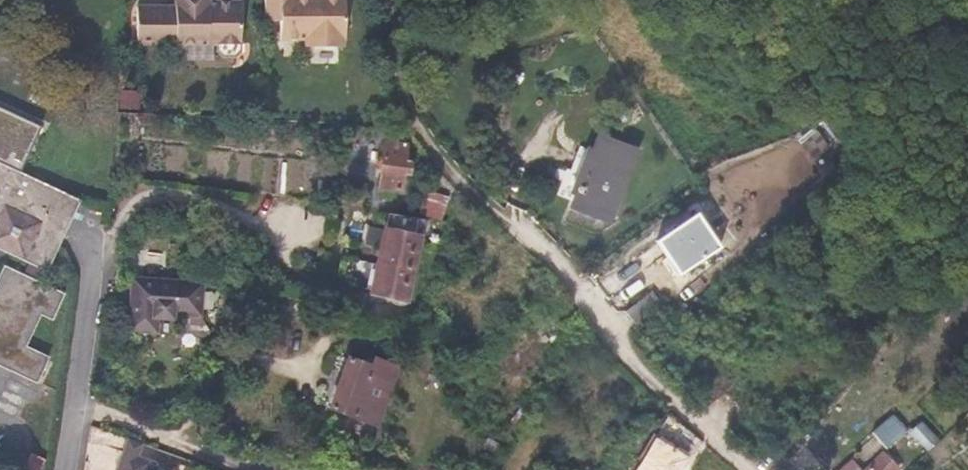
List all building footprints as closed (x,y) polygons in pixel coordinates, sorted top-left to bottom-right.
[(136,46),(216,45),(216,51),(223,58),(235,57),(241,51),(240,0),(175,0),(175,5),(136,5),(136,46)] [(264,23),(279,23),(280,39),(305,39),(305,46),(342,47),(342,39),(345,39),(345,0),(264,0),(264,23)] [(581,64),(588,58),(582,49),(575,55),(581,64)] [(439,134),(433,124),(423,111),(420,113),(418,114),(420,117),(428,126),(435,136),(439,134)] [(16,171),(39,131),(0,112),(0,163),(16,171)] [(406,131),(387,129),(385,142),(384,141),(378,189),(401,192),(404,174),(410,175),(411,163),(406,161),(407,143),(405,143),(406,131)] [(609,221),(636,150),(598,136),(592,151),(588,149),(572,192),(577,194),(572,207),(609,221)] [(472,151),(469,151),(467,162),(475,163),(477,152),(472,151)] [(80,201),(16,171),(0,164),(0,249),(47,271),(64,233),(80,201)] [(720,247),(697,213),(655,241),(678,275),(720,247)] [(390,214),(372,295),(403,302),(421,219),(390,214)] [(37,382),(48,358),(26,347),(41,315),(52,320),(64,294),(4,267),(0,276),(0,365),(37,382)] [(203,283),(133,278),(129,331),(157,332),(158,317),(173,319),(174,314),(175,314),(179,314),(183,314),(187,314),(191,314),(195,315),(198,315),(201,316),(203,283)] [(635,325),(662,305),(652,291),(625,311),(635,325)] [(206,331),(198,315),(195,315),(191,314),(187,314),(183,314),(179,314),(175,314),(174,314),(173,319),(172,326),(180,327),(180,333),(196,334),(206,331)] [(369,368),(348,361),(331,407),(377,424),(397,370),(372,361),(369,368)] [(12,418),(37,430),(38,430),(39,429),(53,398),(53,397),(52,397),(9,376),(8,377),(0,393),(0,412),(12,418)] [(887,448),(907,430),(893,415),(873,433),(887,448)] [(669,416),(636,469),(681,469),(687,459),(670,449),(683,424),(669,416)] [(938,441),(922,423),(910,434),(915,439),(917,438),(928,450),(938,441)] [(156,463),(138,457),(142,444),(127,438),(116,469),(157,469),(156,463)] [(898,469),(883,453),(864,469),(897,469),(898,469)] [(32,454),(25,469),(40,469),(45,460),(32,454)] [(837,469),(859,469),(850,459),(837,469)]
